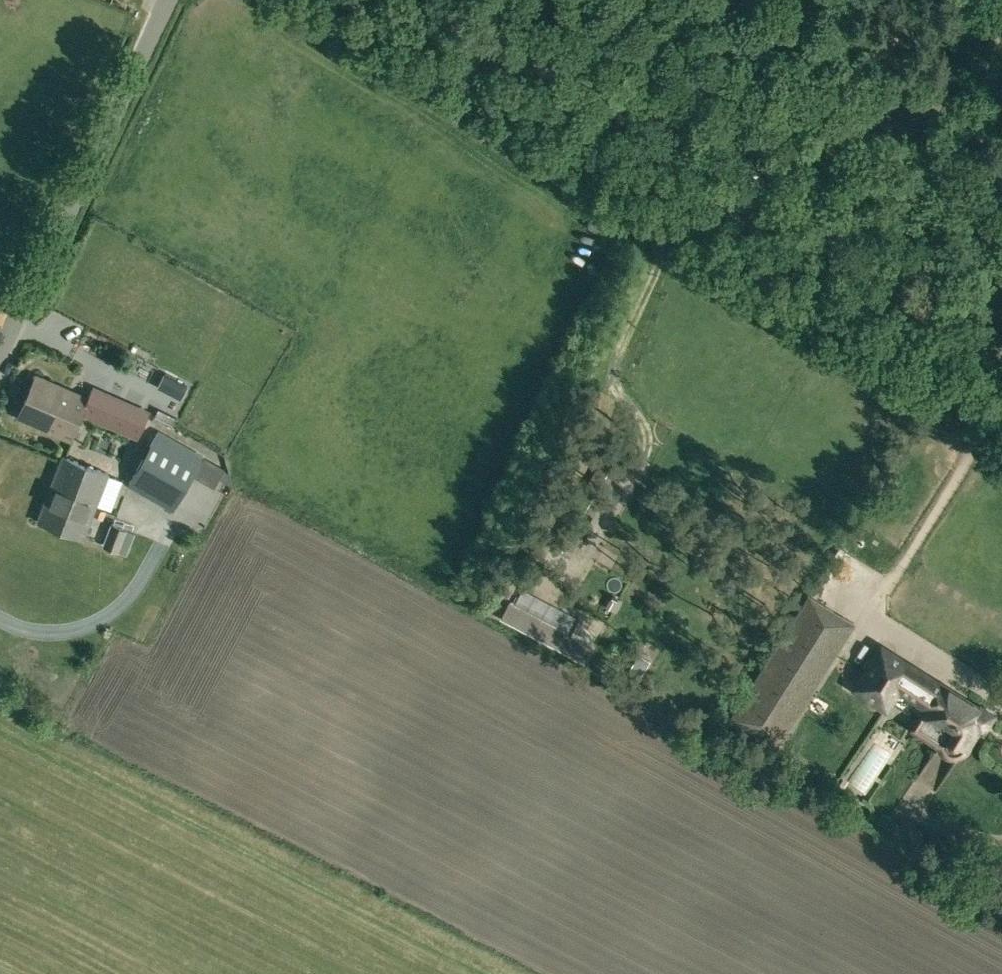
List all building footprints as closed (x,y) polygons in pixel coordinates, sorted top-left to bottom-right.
[(93,388),(88,398),(36,375),(18,416),(71,439),(83,412),(138,436),(148,412),(93,388)] [(173,510),(204,456),(159,430),(128,484),(173,510)] [(568,553),(612,480),(622,462),(604,451),(593,469),(552,545),(568,553)] [(83,537),(95,505),(108,472),(63,455),(51,487),(38,521),(83,537)] [(112,520),(111,523),(102,544),(125,554),(135,529),(112,520)] [(854,623),(808,594),(731,716),(776,744),(854,623)] [(592,647),(575,638),(509,603),(502,615),(585,659),(592,647)] [(881,647),(856,687),(886,707),(898,687),(927,706),(921,715),(946,730),(943,734),(942,738),(942,743),(944,747),(947,750),(952,752),(956,752),(960,750),(964,747),(966,743),(977,726),(982,730),(992,714),(982,708),(980,710),(941,685),(940,686),(911,668),(912,666),(881,647)] [(637,651),(630,665),(640,671),(648,657),(637,651)] [(871,786),(897,749),(881,737),(855,775),(871,786)]
